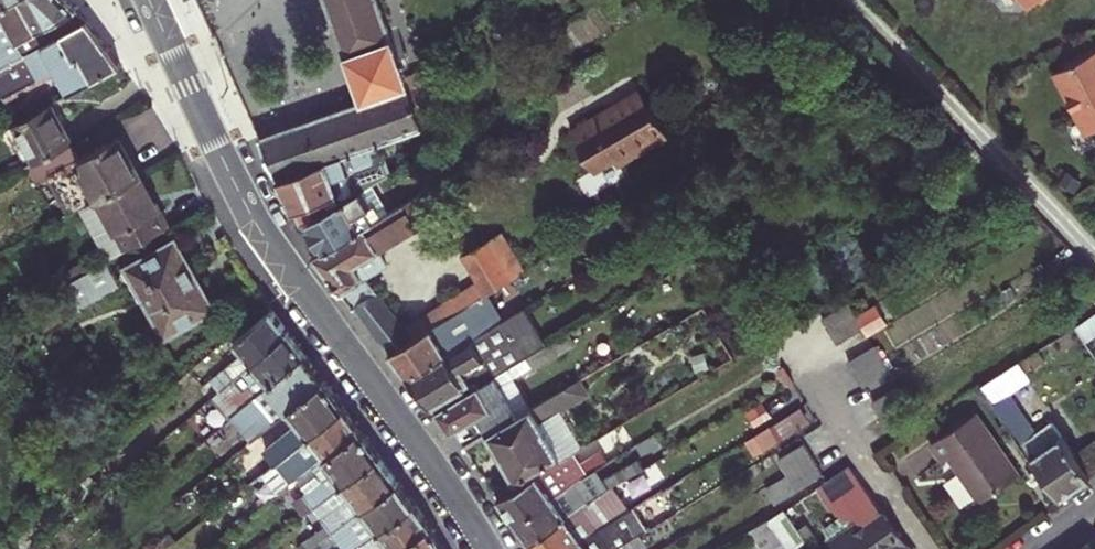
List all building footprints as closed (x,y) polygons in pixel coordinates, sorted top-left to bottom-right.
[(86,18),(76,9),(67,0),(9,0),(0,5),(0,66),(86,18)] [(346,56),(392,40),(378,0),(326,0),(346,56)] [(1027,9),(1037,0),(1019,0),(1027,9)] [(120,63),(86,18),(0,66),(0,88),(5,98),(56,69),(69,91),(120,63)] [(346,56),(361,100),(420,81),(417,73),(405,77),(392,40),(346,56)] [(1056,73),(1087,134),(1094,130),(1094,52),(1056,73)] [(434,60),(439,74),(446,72),(442,58),(434,60)] [(417,73),(420,81),(432,76),(430,68),(417,73)] [(361,100),(259,137),(278,177),(381,142),(424,127),(410,91),(432,84),(435,83),(432,76),(420,81),(361,100)] [(410,91),(424,127),(444,121),(432,84),(410,91)] [(606,109),(570,131),(594,170),(614,159),(645,140),(648,146),(666,136),(640,91),(607,111),(606,109)] [(34,161),(72,140),(52,103),(14,123),(34,161)] [(6,128),(9,135),(26,165),(28,164),(34,161),(14,123),(6,128)] [(38,182),(49,176),(70,212),(81,206),(141,173),(121,135),(82,157),(72,140),(34,161),(28,164),(38,182)] [(614,159),(618,164),(648,146),(645,140),(614,159)] [(278,177),(300,226),(307,221),(358,192),(368,185),(372,183),(392,172),(381,142),(278,177)] [(469,164),(449,176),(454,185),(474,173),(469,164)] [(81,206),(110,259),(169,226),(141,173),(81,206)] [(307,221),(325,250),(388,212),(372,183),(368,185),(358,192),(307,221)] [(380,250),(436,217),(422,193),(388,212),(325,250),(314,256),(362,318),(387,303),(367,277),(388,264),(380,250)] [(523,272),(501,232),(462,255),(478,282),(486,295),(523,272)] [(172,331),(213,308),(200,284),(189,290),(176,267),(187,261),(175,241),(130,266),(155,311),(160,308),(172,331)] [(91,269),(65,283),(78,306),(119,283),(106,261),(91,269)] [(189,290),(200,284),(187,261),(176,267),(189,290)] [(61,276),(65,283),(91,269),(87,262),(61,276)] [(446,318),(486,295),(478,282),(405,326),(413,337),(446,318)] [(822,318),(830,330),(856,315),(848,302),(822,318)] [(380,342),(405,326),(387,303),(362,318),(380,342)] [(408,376),(436,410),(548,345),(525,307),(497,323),(447,352),(408,376)] [(288,332),(272,309),(233,343),(242,354),(222,371),(223,372),(232,382),(288,332)] [(388,352),(408,376),(447,352),(497,323),(491,311),(454,333),(446,318),(413,337),(388,352)] [(1085,341),(1094,335),(1094,314),(1076,327),(1085,341)] [(830,330),(837,343),(863,327),(856,315),(830,330)] [(380,342),(388,352),(413,337),(405,326),(380,342)] [(219,392),(213,398),(230,418),(231,417),(305,354),(288,332),(232,382),(219,392)] [(534,368),(560,353),(553,341),(548,345),(436,410),(451,431),(478,415),(488,433),(517,416),(499,385),(533,366),(534,368)] [(848,361),(856,373),(882,358),(874,345),(848,361)] [(982,386),(1060,499),(1094,474),(1094,443),(1094,442),(1075,455),(1052,421),(1034,434),(1032,431),(1034,429),(1008,393),(1030,379),(1027,372),(1045,362),(1037,351),(982,386)] [(305,354),(231,417),(251,441),(288,411),(325,381),(305,354)] [(856,373),(864,386),(890,370),(882,358),(856,373)] [(218,391),(219,392),(232,382),(223,372),(210,383),(218,391)] [(488,433),(517,481),(560,456),(539,421),(561,408),(587,393),(579,379),(517,416),(488,433)] [(209,381),(181,406),(190,417),(218,391),(210,383),(209,381)] [(345,407),(325,381),(288,411),(298,422),(265,449),(267,452),(276,462),(345,407)] [(899,386),(873,402),(881,416),(907,399),(899,386)] [(314,467),(361,430),(345,407),(276,462),(263,472),(280,493),(314,467)] [(560,456),(562,460),(572,453),(583,447),(561,408),(539,421),(560,456)] [(949,456),(980,501),(1020,475),(976,412),(930,444),(942,461),(949,456)] [(755,432),(760,446),(801,432),(796,417),(755,432)] [(361,430),(314,467),(324,479),(305,493),(302,490),(284,504),(297,520),(307,513),(381,457),(361,430)] [(159,439),(160,440),(165,436),(162,431),(156,436),(159,439)] [(143,453),(134,443),(133,442),(127,447),(136,457),(143,453)] [(779,458),(788,473),(813,457),(804,443),(779,458)] [(607,462),(601,451),(580,464),(559,478),(551,465),(497,498),(515,523),(598,468),(605,463),(607,462)] [(255,462),(263,472),(276,462),(267,452),(255,462)] [(515,523),(530,543),(620,481),(635,473),(654,463),(649,453),(612,473),(604,478),(598,468),(515,523)] [(559,478),(580,464),(572,453),(562,460),(551,465),(559,478)] [(381,457),(307,513),(318,529),(305,543),(309,548),(310,548),(320,541),(400,482),(381,457)] [(797,488),(822,473),(813,457),(788,473),(797,488)] [(598,468),(604,478),(612,473),(605,463),(598,468)] [(72,476),(80,485),(93,474),(85,465),(72,476)] [(639,473),(645,484),(660,475),(655,465),(639,473)] [(851,467),(819,488),(835,512),(845,515),(855,518),(858,522),(832,540),(838,548),(909,548),(851,467)] [(622,495),(641,482),(635,473),(620,481),(530,543),(534,548),(568,548),(597,529),(588,516),(622,495)] [(767,486),(776,501),(797,488),(788,473),(767,486)] [(416,504),(400,482),(320,541),(325,548),(327,548),(338,541),(344,548),(355,548),(416,504)] [(604,525),(627,510),(630,508),(622,495),(588,516),(597,529),(602,526),(604,525)] [(627,510),(633,519),(655,506),(649,496),(630,508),(627,510)] [(432,526),(416,504),(355,548),(401,548),(432,526)] [(824,529),(832,540),(858,522),(855,518),(845,515),(824,529)] [(762,548),(782,548),(787,546),(768,519),(749,530),(762,548)] [(618,548),(604,525),(602,526),(597,529),(568,548),(617,548),(618,548)] [(432,526),(401,548),(445,548),(432,526)] [(644,546),(639,535),(622,546),(624,548),(639,548),(644,546)]
